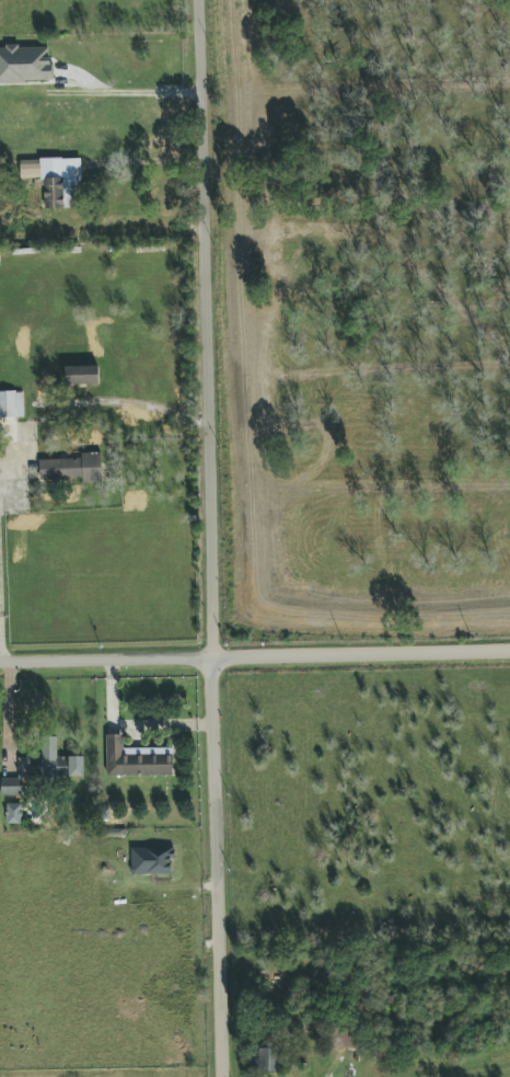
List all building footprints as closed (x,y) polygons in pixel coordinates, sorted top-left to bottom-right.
[(52,82),(51,46),(0,48),(0,83),(52,82)] [(81,158),(20,160),(21,179),(44,178),(45,209),(77,208),(77,194),(82,194),(81,158)] [(65,385),(99,385),(99,366),(65,366),(65,385)] [(24,417),(23,391),(0,392),(0,418),(24,417)] [(40,460),(40,479),(84,478),(84,483),(102,482),(102,453),(81,453),(81,459),(40,460)] [(173,776),(172,748),(124,749),(124,735),(107,735),(107,776),(173,776)] [(57,757),(57,737),(42,737),(43,758),(19,758),(19,770),(40,770),(40,778),(85,777),(85,756),(57,757)] [(2,778),(2,796),(22,796),(22,778),(2,778)] [(7,824),(22,824),(22,804),(7,804),(7,824)] [(355,1047),(355,1030),(342,1030),(343,1047),(355,1047)] [(256,1074),(281,1073),(280,1048),(255,1049),(256,1074)]
